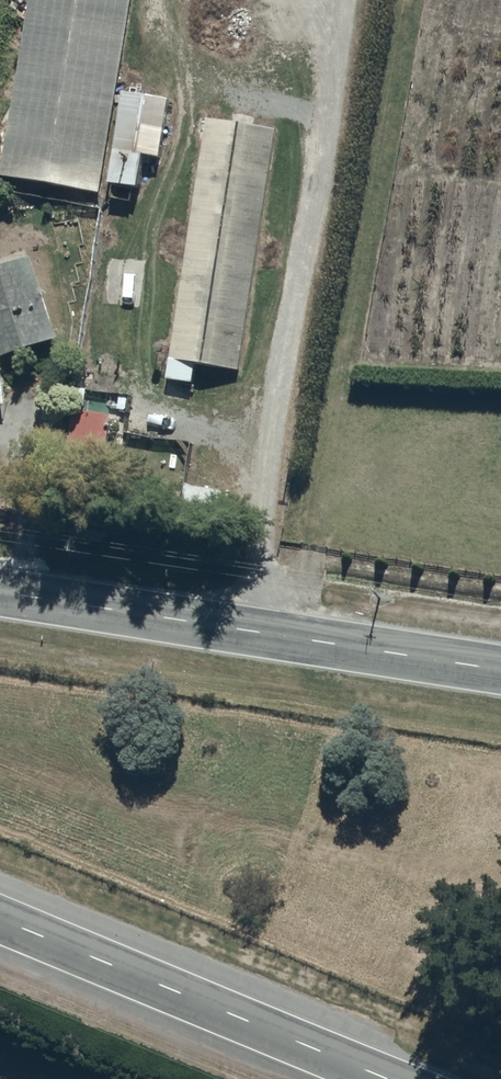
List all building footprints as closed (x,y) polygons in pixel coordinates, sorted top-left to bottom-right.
[(101,190),(141,197),(147,163),(162,165),(172,106),(116,97),(133,0),(30,0),(0,178),(0,181),(100,197),(101,190)] [(193,387),(195,371),(239,378),(276,132),(207,122),(168,383),(193,387)] [(10,411),(2,364),(58,346),(33,267),(0,278),(0,413),(10,411)] [(112,423),(72,417),(64,470),(104,476),(112,423)] [(222,493),(183,489),(180,515),(219,519),(222,493)]
